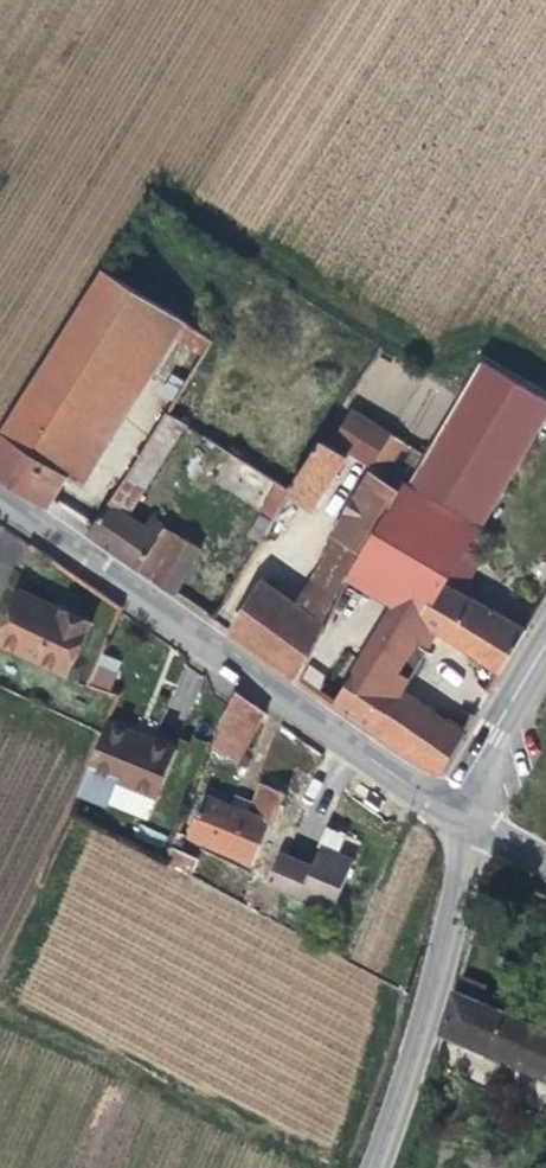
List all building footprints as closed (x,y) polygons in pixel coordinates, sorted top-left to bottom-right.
[(127,369),(165,309),(105,271),(67,331),(127,369)] [(83,483),(174,338),(202,355),(212,339),(165,309),(127,369),(67,331),(19,407),(53,429),(37,454),(44,458),(70,474),(83,483)] [(545,419),(545,393),(482,356),(462,388),(458,396),(459,397),(407,484),(482,529),(545,419)] [(175,400),(186,383),(173,374),(161,393),(175,400)] [(37,454),(53,429),(19,407),(0,438),(0,473),(45,501),(51,505),(70,474),(44,458),(37,454)] [(404,443),(391,435),(392,434),(354,410),(334,442),(372,466),(372,465),(385,474),(404,443)] [(174,443),(186,425),(167,413),(160,423),(155,431),(174,443)] [(146,489),(174,443),(155,431),(141,455),(127,478),(129,479),(146,489)] [(314,508),(347,459),(331,448),(322,442),(291,492),(314,508)] [(233,502),(255,469),(245,462),(223,496),(233,502)] [(263,539),(290,492),(255,469),(233,502),(260,520),(252,533),(263,539)] [(200,548),(165,527),(159,536),(145,527),(129,516),(146,489),(129,479),(127,478),(126,478),(124,481),(94,526),(88,534),(175,594),(200,548)] [(368,551),(400,496),(369,478),(336,534),(368,551)] [(473,580),(458,571),(468,553),(482,529),(407,484),(400,496),(368,551),(351,580),(357,584),(375,595),(393,605),(362,661),(344,648),(336,658),(320,696),(359,723),(393,745),(438,775),(441,774),(465,735),(386,682),(411,640),(415,634),(420,639),(429,645),(433,639),(419,628),(422,623),(437,632),(502,675),(502,673),(528,631),(464,595),(473,580)] [(159,536),(165,527),(151,518),(145,527),(159,536)] [(351,580),(368,551),(336,534),(326,550),(330,552),(301,609),(326,626),(336,606),(351,580)] [(343,609),(357,584),(351,580),(336,606),(343,609)] [(298,680),(322,632),(326,626),(301,609),(297,606),(263,582),(231,632),(239,638),(298,680)] [(44,600),(22,591),(20,596),(62,615),(65,610),(44,600)] [(92,623),(65,610),(62,615),(20,596),(0,638),(0,644),(67,676),(92,623)] [(437,632),(422,623),(419,628),(433,639),(437,632)] [(320,696),(336,658),(344,648),(322,632),(298,680),(305,685),(320,696)] [(109,692),(120,665),(102,656),(90,685),(109,692)] [(186,667),(165,706),(184,716),(206,678),(186,667)] [(238,762),(265,713),(236,691),(218,728),(219,728),(217,733),(211,747),(238,762)] [(157,797),(177,750),(146,737),(109,722),(103,735),(79,794),(108,805),(118,782),(157,797)] [(255,863),(271,826),(273,826),(286,794),(262,784),(255,805),(251,815),(231,807),(205,797),(189,836),(255,863)] [(251,815),(255,805),(241,799),(236,797),(231,807),(251,815)] [(334,910),(353,865),(351,860),(339,855),(344,842),(340,833),(334,830),(328,827),(320,847),(321,848),(313,868),(286,857),(281,854),(267,884),(334,910)] [(178,851),(184,835),(177,832),(172,847),(178,851)] [(188,877),(197,860),(178,851),(172,847),(166,864),(188,877)] [(535,1015),(528,1030),(454,998),(442,1039),(445,1039),(545,1085),(545,1019),(535,1015)]
